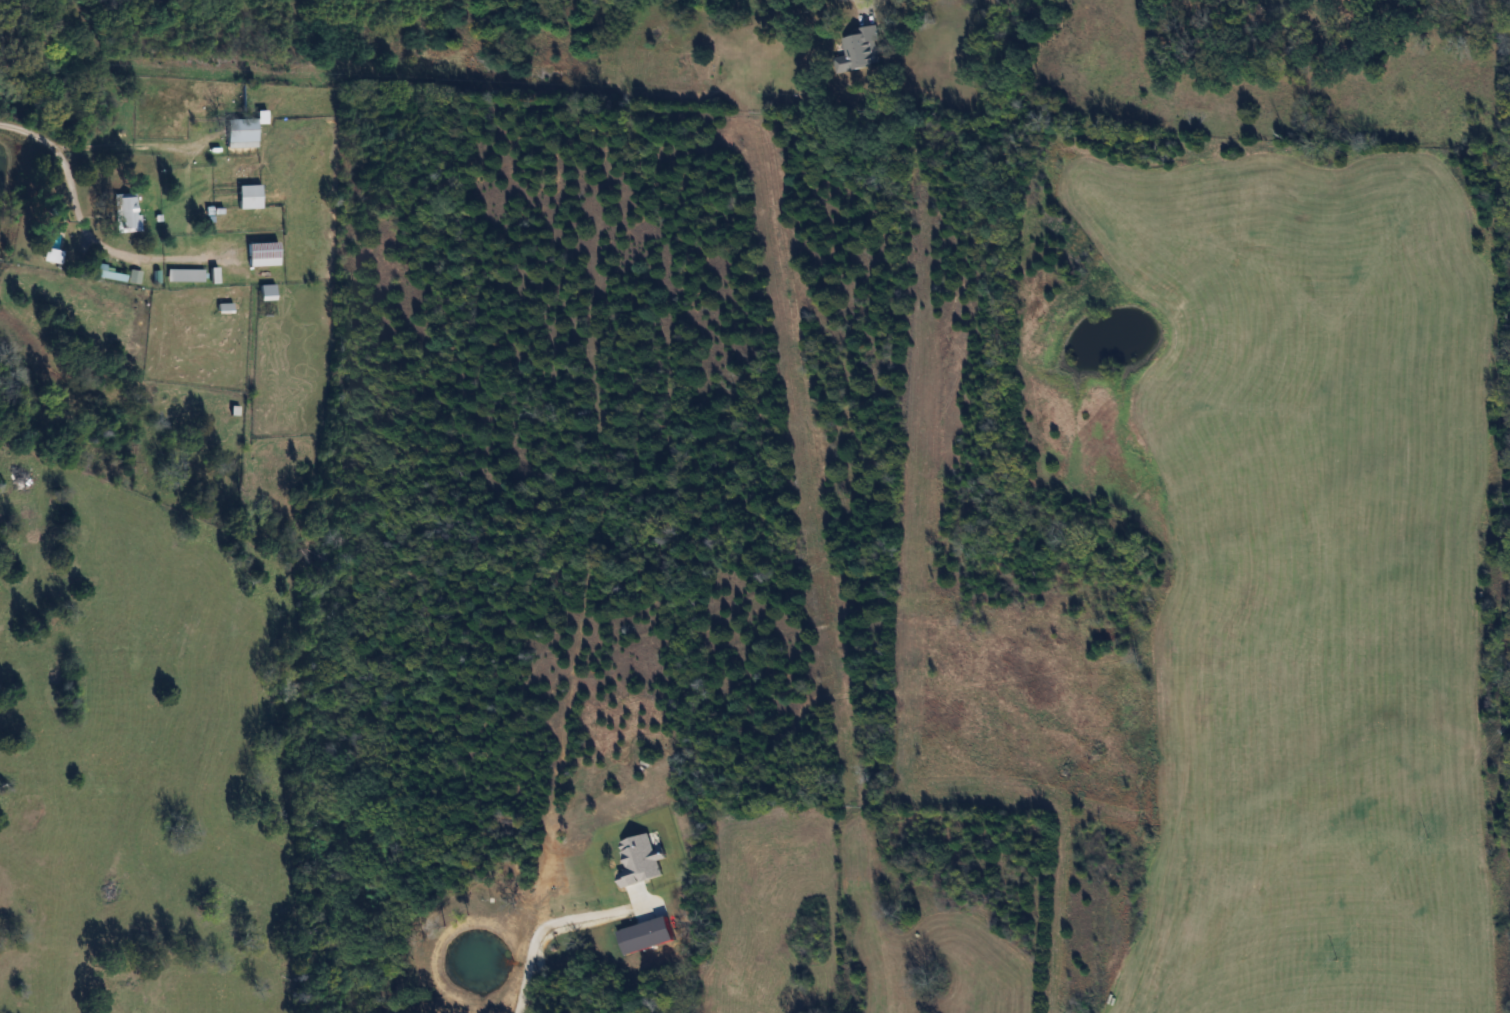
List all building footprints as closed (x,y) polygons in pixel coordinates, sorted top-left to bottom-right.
[(857,27),(859,34),(843,37),(848,69),(878,64),(874,41),(881,40),(878,24),(857,27)] [(257,147),(257,119),(228,119),(228,147),(257,147)] [(240,185),(240,208),(262,208),(262,185),(240,185)] [(139,231),(139,194),(119,194),(119,232),(139,231)] [(279,266),(279,242),(249,242),(249,266),(279,266)] [(63,263),(64,250),(46,248),(45,262),(63,263)] [(127,270),(96,267),(95,277),(125,280),(127,270)] [(204,269),(168,269),(168,281),(204,281),(204,269)] [(262,285),(262,300),(276,300),(276,285),(262,285)]
